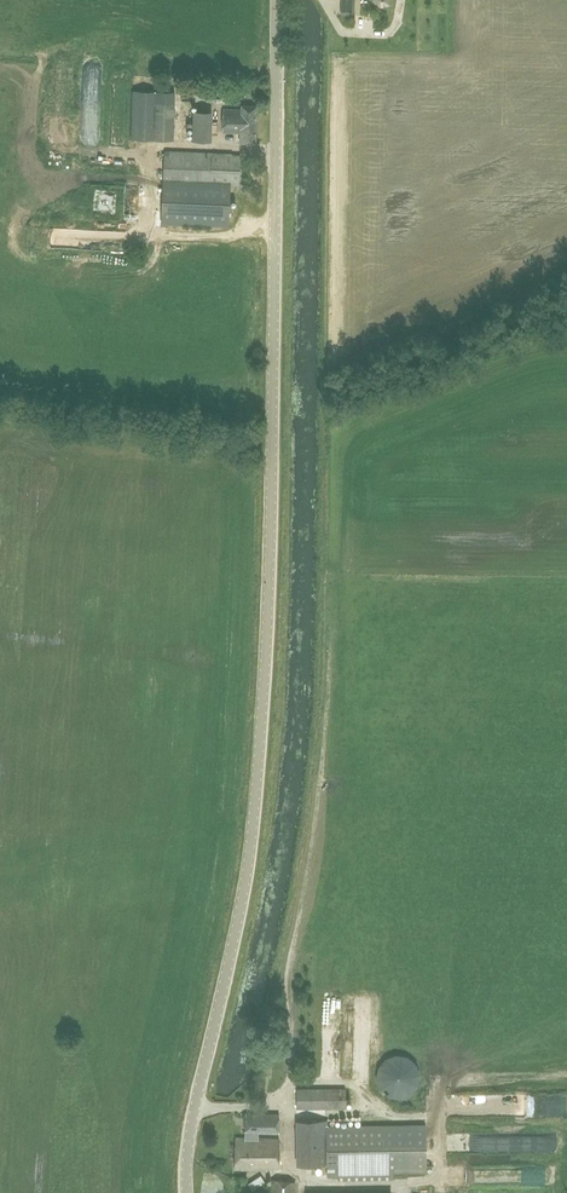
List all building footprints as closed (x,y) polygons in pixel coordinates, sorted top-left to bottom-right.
[(133,90),(131,138),(153,139),(154,102),(175,103),(175,92),(154,91),(133,90)] [(231,99),(241,99),(241,90),(231,90),(231,99)] [(256,143),(257,105),(241,104),(241,110),(223,109),(223,132),(240,133),(240,143),(256,143)] [(123,138),(119,112),(109,114),(113,139),(123,138)] [(209,141),(209,130),(192,129),(191,140),(209,141)] [(165,151),(161,223),(228,226),(230,185),(239,185),(240,158),(233,158),(233,154),(165,151)] [(276,1047),(276,1042),(265,1041),(265,1049),(276,1050),(276,1047)] [(413,1089),(416,1084),(418,1078),(418,1072),(416,1067),(413,1062),(408,1058),(403,1056),(397,1055),(391,1056),(386,1059),(382,1063),(379,1068),(378,1074),(378,1080),(380,1085),(383,1090),(388,1093),(393,1096),(398,1096),(404,1095),(409,1093),(413,1089)] [(345,1089),(297,1088),(297,1107),(345,1107),(345,1089)] [(235,1137),(235,1169),(252,1169),(252,1167),(278,1167),(279,1138),(258,1138),(258,1132),(278,1133),(279,1114),(246,1113),(245,1137),(235,1137)] [(426,1123),(328,1124),(328,1120),(296,1120),(296,1127),(301,1128),(302,1145),(326,1145),(327,1176),(338,1176),(338,1180),(393,1179),(393,1172),(426,1172),(426,1123)] [(453,1138),(468,1138),(468,1128),(454,1128),(453,1138)] [(258,1168),(244,1175),(248,1183),(262,1176),(258,1168)] [(270,1192),(294,1192),(295,1182),(272,1179),(270,1192)]
